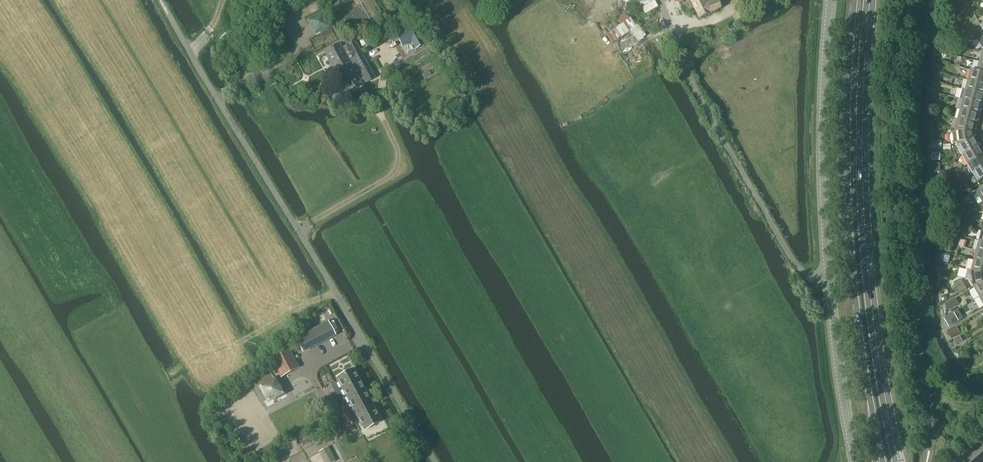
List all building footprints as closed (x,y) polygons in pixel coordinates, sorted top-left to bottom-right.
[(289,11),(293,9),(289,0),(284,0),(289,11)] [(657,7),(653,0),(637,0),(644,13),(657,7)] [(699,19),(720,8),(716,0),(711,0),(689,0),(699,19)] [(635,25),(625,12),(615,20),(602,29),(612,43),(629,30),(637,41),(640,38),(644,35),(636,25),(635,25)] [(339,44),(324,52),(336,75),(364,60),(354,41),(345,45),(347,47),(342,50),(339,44)] [(364,60),(336,75),(343,87),(339,89),(343,96),(347,94),(348,96),(363,88),(361,84),(366,82),(366,83),(374,78),(364,60)] [(971,71),(977,72),(977,73),(982,74),(982,63),(980,62),(974,61),(971,71)] [(968,81),(982,85),(982,74),(977,73),(977,72),(971,71),(968,81)] [(966,91),(982,95),(982,85),(968,81),(966,91)] [(960,100),(963,100),(982,106),(982,95),(966,91),(963,90),(960,100)] [(960,110),(980,115),(981,110),(982,110),(982,106),(963,100),(960,110)] [(957,120),(982,127),(982,122),(978,121),(980,115),(960,110),(957,120)] [(955,129),(974,134),(976,129),(982,131),(982,127),(957,120),(955,129)] [(951,134),(950,136),(950,139),(951,141),(951,144),(952,145),(954,144),(957,144),(957,147),(975,137),(974,134),(955,129),(956,133),(953,133),(951,134)] [(975,137),(957,147),(962,156),(982,144),(980,141),(978,142),(975,137)] [(962,156),(967,165),(982,156),(982,152),(982,150),(982,149),(982,146),(982,144),(962,156)] [(967,165),(972,174),(982,168),(982,156),(967,165)] [(941,164),(932,164),(932,173),(940,173),(941,164)] [(972,174),(978,183),(982,180),(982,168),(972,174)] [(974,261),(982,263),(982,253),(977,251),(974,261)] [(940,253),(938,260),(948,264),(951,256),(940,253)] [(971,271),(982,276),(982,263),(974,261),(971,270),(971,271)] [(965,280),(973,282),(973,287),(974,290),(982,286),(982,276),(971,271),(968,270),(965,280)] [(954,283),(959,292),(966,288),(961,279),(954,283)] [(974,290),(979,297),(982,295),(982,286),(974,290)] [(950,302),(944,305),(948,311),(953,308),(950,302)] [(953,313),(944,319),(949,327),(958,322),(953,313)] [(328,320),(319,324),(327,339),(336,334),(328,320)] [(947,331),(947,332),(951,339),(960,334),(957,327),(947,331)] [(301,334),(294,337),(302,352),(309,349),(301,334)] [(288,347),(266,359),(277,380),(299,368),(288,347)] [(338,382),(331,385),(342,407),(337,410),(346,428),(356,423),(353,416),(355,415),(364,431),(381,422),(353,370),(336,379),(338,382)] [(269,373),(252,382),(263,403),(265,402),(267,404),(284,395),(275,378),(272,379),(269,373)] [(303,446),(311,441),(314,442),(317,441),(318,438),(316,435),(313,434),(310,435),(309,438),(301,443),(303,446)] [(319,452),(324,461),(335,461),(328,447),(319,452)] [(265,449),(260,452),(264,458),(268,455),(265,449)]
